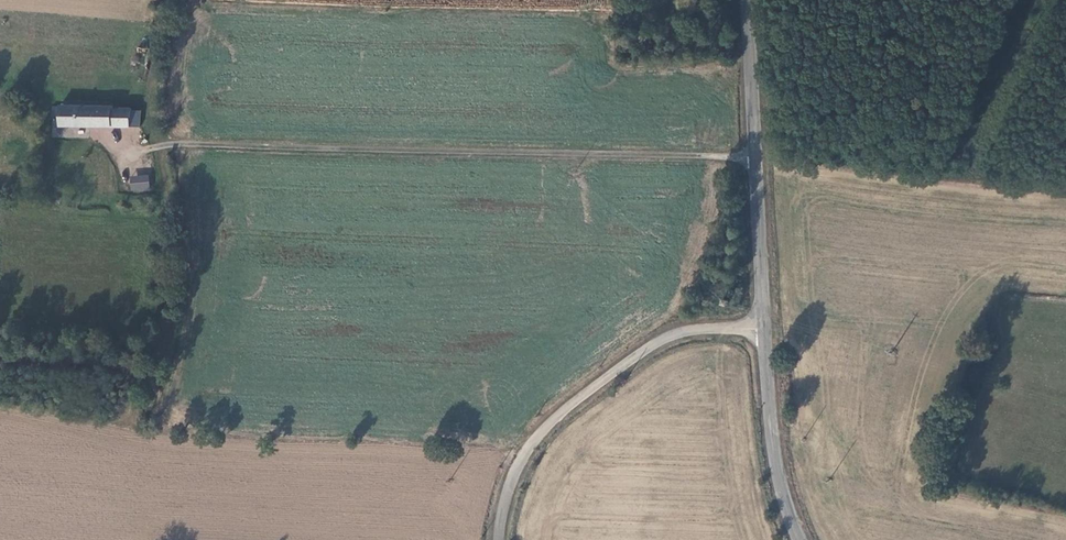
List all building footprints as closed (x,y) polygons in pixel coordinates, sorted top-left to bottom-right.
[(132,123),(132,115),(133,109),(118,107),(118,106),(102,105),(102,104),(43,103),(43,114),(52,114),(51,123),(116,124),(132,123)] [(131,193),(150,190),(147,174),(128,177),(131,193)]
